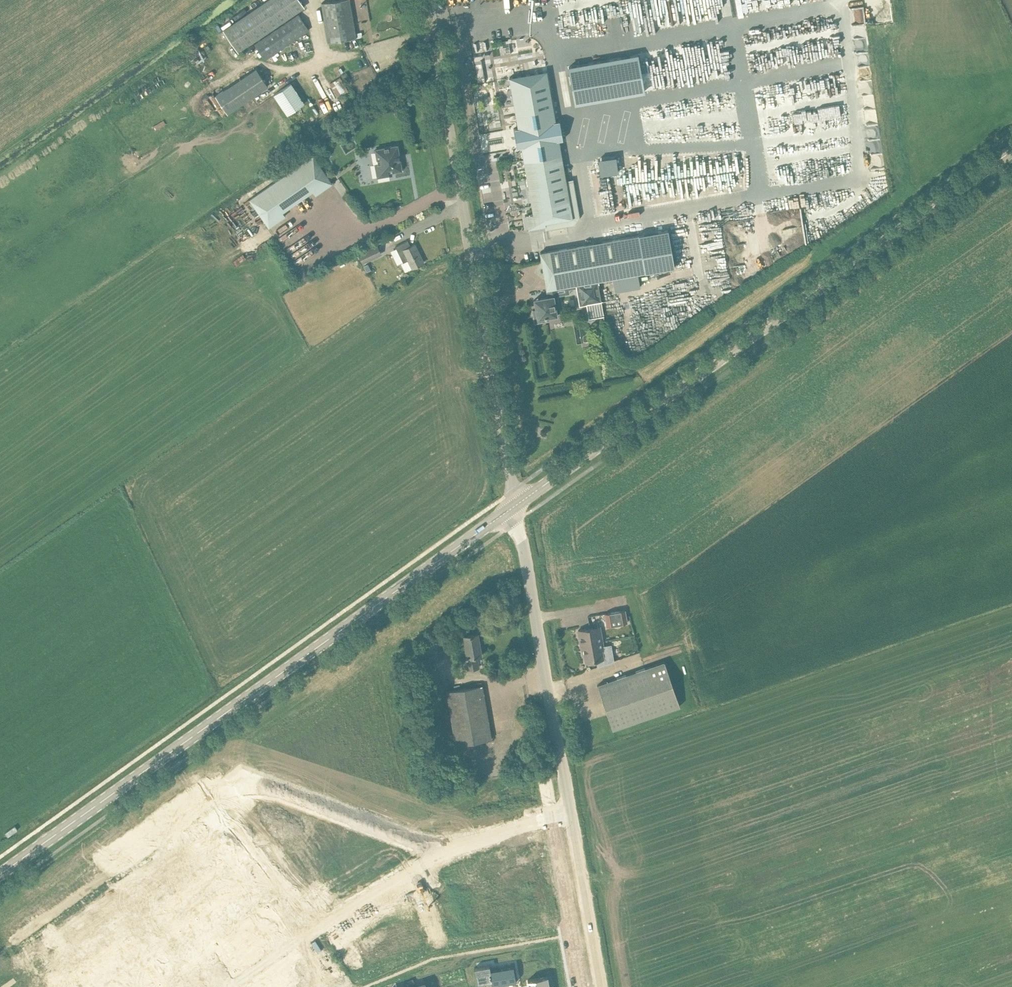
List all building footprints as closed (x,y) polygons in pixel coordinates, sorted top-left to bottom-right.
[(300,0),(268,0),(223,30),(238,51),(304,7),(300,0)] [(356,38),(349,0),(339,0),(321,3),(328,42),(356,38)] [(265,59),(308,30),(298,15),(255,44),(265,59)] [(198,64),(209,56),(200,46),(190,54),(198,64)] [(637,54),(568,66),(575,104),(644,92),(637,54)] [(205,69),(207,75),(217,72),(214,65),(205,69)] [(229,113),(271,87),(259,68),(217,94),(229,113)] [(526,215),(528,229),(545,226),(545,229),(574,224),(579,216),(573,179),(565,180),(559,139),(563,139),(563,138),(558,138),(556,124),(560,123),(560,122),(556,123),(546,70),(509,77),(518,128),(513,128),(513,130),(518,129),(521,145),(516,146),(516,147),(521,147),(533,214),(526,215)] [(340,77),(330,83),(339,97),(349,91),(340,77)] [(290,83),(274,94),(287,114),(304,103),(290,83)] [(493,131),(493,146),(504,146),(504,131),(493,131)] [(401,170),(400,159),(397,145),(375,149),(378,163),(375,164),(377,177),(389,175),(388,172),(401,170)] [(313,191),(315,195),(332,183),(313,155),(249,199),(269,227),(285,216),(282,212),(313,191)] [(674,267),(667,229),(540,252),(546,289),(548,297),(553,296),(552,289),(576,284),(597,281),(612,278),(615,292),(639,287),(637,273),(674,267)] [(414,244),(410,246),(407,240),(395,246),(403,262),(408,260),(412,268),(423,262),(414,244)] [(363,262),(381,253),(377,245),(359,254),(363,262)] [(587,304),(589,317),(604,315),(597,281),(576,284),(580,305),(587,304)] [(548,297),(534,299),(536,309),(532,310),(535,322),(547,320),(546,316),(556,315),(554,303),(558,302),(557,296),(553,297),(553,296),(548,297)] [(605,613),(607,626),(627,623),(624,610),(605,613)] [(578,630),(580,645),(581,648),(583,648),(585,661),(596,659),(598,667),(615,661),(612,644),(603,646),(600,626),(578,630)] [(478,667),(476,655),(481,654),(477,633),(463,635),(467,655),(465,655),(467,669),(478,667)] [(664,662),(645,668),(597,685),(612,729),(680,706),(664,662)] [(446,691),(455,745),(491,738),(482,685),(446,691)] [(247,847),(230,858),(236,866),(252,855),(247,847)] [(198,853),(190,858),(194,864),(195,863),(204,876),(205,876),(209,873),(211,871),(198,853)] [(252,855),(236,866),(241,873),(257,862),(252,855)] [(257,862),(241,873),(247,881),(250,879),(262,870),(257,862)] [(262,870),(250,879),(255,886),(271,875),(266,867),(262,870)] [(271,875),(255,886),(260,894),(277,883),(271,875)] [(165,876),(158,881),(171,900),(179,895),(175,889),(174,889),(165,876)] [(234,896),(227,901),(237,914),(243,909),(234,896)] [(294,900),(278,911),(282,916),(283,918),(287,923),(288,922),(302,912),(299,907),(297,905),(294,900)] [(227,901),(221,905),(231,918),(237,914),(227,901)] [(221,905),(215,910),(225,923),(231,918),(221,905)] [(215,910),(209,914),(218,927),(225,923),(215,910)] [(302,912),(288,922),(293,928),(307,919),(308,918),(303,911),(302,912)] [(163,918),(150,927),(155,933),(168,924),(163,918)] [(268,919),(249,933),(254,940),(273,926),(268,919)] [(307,919),(293,928),(297,934),(311,925),(307,919)] [(168,924),(155,933),(159,940),(172,930),(168,924)] [(99,925),(92,930),(96,936),(96,935),(106,948),(113,943),(108,937),(99,925)] [(311,925),(297,934),(302,940),(315,931),(311,925)] [(273,926),(254,940),(259,947),(277,935),(278,933),(273,926)] [(172,930),(159,940),(163,946),(176,936),(172,930)] [(315,931),(302,940),(306,947),(321,936),(316,930),(315,931)] [(249,933),(229,947),(234,954),(254,940),(249,933)] [(96,936),(85,944),(94,957),(106,948),(96,935),(96,936)] [(176,936),(163,946),(168,952),(181,943),(176,936)] [(254,940),(234,954),(239,961),(241,960),(259,947),(254,940)] [(67,948),(60,953),(73,972),(81,967),(77,961),(76,961),(67,948)] [(319,957),(311,962),(323,978),(330,973),(319,957)] [(123,958),(110,967),(115,974),(128,964),(123,958)] [(304,968),(313,981),(315,984),(323,978),(311,962),(304,968)] [(220,963),(205,974),(210,981),(223,971),(225,970),(220,963)] [(128,964),(115,974),(119,980),(132,970),(128,964)] [(302,964),(294,970),(305,986),(313,981),(304,968),(302,964)] [(489,964),(482,965),(484,981),(492,980),(490,968),(489,964)] [(513,964),(505,965),(505,966),(508,982),(514,981),(514,982),(516,981),(513,964)] [(482,965),(474,967),(477,983),(484,981),(482,965)] [(490,968),(492,980),(493,985),(495,985),(495,984),(500,983),(498,968),(498,966),(490,968)] [(498,968),(500,983),(508,982),(505,966),(498,968)] [(132,970),(119,980),(124,986),(137,977),(132,970)] [(286,975),(295,986),(304,986),(305,986),(294,970),(286,975)] [(223,971),(210,981),(214,986),(227,977),(223,971)] [(214,986),(227,986),(232,983),(233,983),(229,976),(227,977),(214,986)] [(528,979),(529,986),(539,986),(549,985),(547,976),(528,979)] [(43,980),(44,986),(71,986),(71,984),(70,977),(66,977),(62,978),(59,978),(55,979),(51,979),(47,980),(43,980)]
